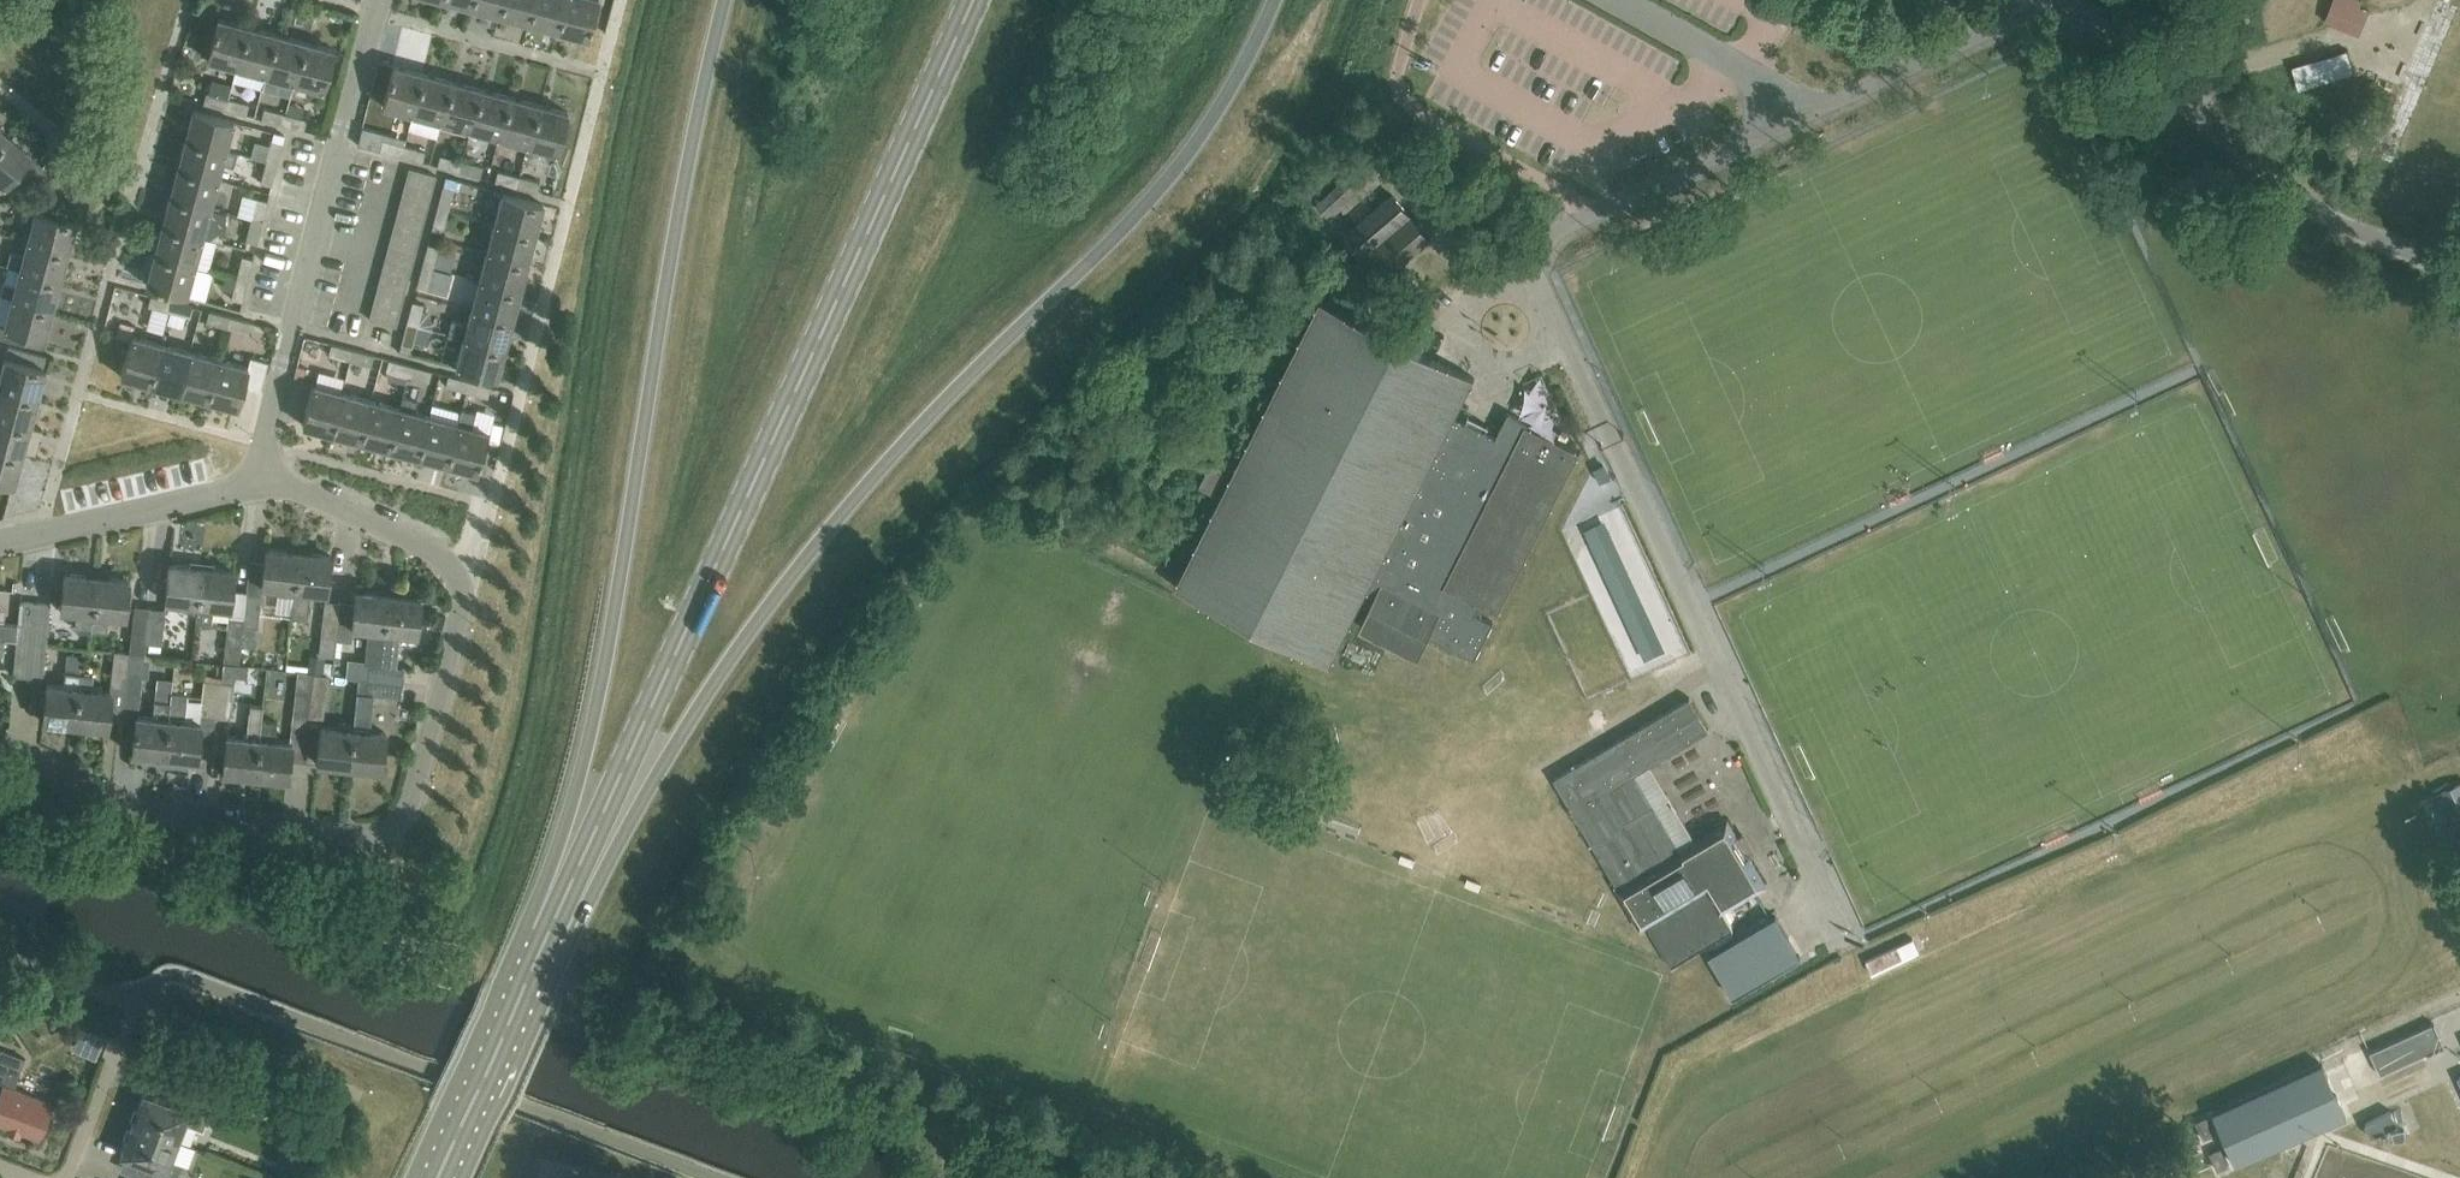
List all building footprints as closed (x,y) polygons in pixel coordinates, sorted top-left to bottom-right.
[(472,6),(501,14),(504,0),(473,0),(472,6)] [(501,14),(529,22),(535,0),(504,0),(501,14)] [(529,22),(558,29),(566,0),(535,0),(529,22)] [(558,29),(588,37),(597,0),(566,0),(558,29)] [(2326,21),(2361,36),(2370,14),(2357,8),(2360,1),(2356,0),(2334,0),(2326,21)] [(207,58),(236,66),(247,25),(218,18),(207,58)] [(236,66),(265,74),(276,33),(247,25),(236,66)] [(305,41),(276,33),(265,74),(294,82),(305,41)] [(305,41),(294,82),(324,90),(335,49),(305,41)] [(383,105),(412,113),(423,73),(393,65),(383,105)] [(423,73),(412,113),(441,121),(452,80),(423,73)] [(481,88),(452,80),(441,121),(470,129),(481,88)] [(509,96),(481,88),(470,129),(499,137),(509,96)] [(225,109),(228,99),(207,93),(204,104),(225,109)] [(499,137),(527,144),(538,104),(509,96),(499,137)] [(228,99),(225,109),(246,114),(248,104),(228,99)] [(538,104),(527,144),(557,152),(568,111),(538,104)] [(283,124),(286,114),(264,108),(261,119),(283,124)] [(185,139),(226,150),(234,121),(193,110),(185,139)] [(306,119),(286,114),(283,124),(303,130),(306,119)] [(8,134),(0,143),(0,182),(5,186),(31,153),(8,134)] [(226,150),(185,139),(177,168),(218,179),(226,150)] [(380,150),(401,156),(404,145),(383,139),(380,150)] [(272,140),(266,161),(276,163),(281,143),(272,140)] [(425,151),(404,145),(401,156),(422,162),(425,151)] [(437,165),(459,171),(461,161),(440,155),(437,165)] [(270,185),(276,163),(266,161),(261,183),(270,185)] [(482,166),(461,161),(459,171),(479,177),(482,166)] [(218,179),(177,168),(169,197),(210,208),(218,179)] [(409,168),(405,181),(432,188),(436,176),(409,168)] [(516,187),(519,176),(498,171),(495,182),(516,187)] [(1363,186),(1352,174),(1332,191),(1343,204),(1363,186)] [(519,176),(516,187),(536,193),(539,182),(519,176)] [(405,181),(402,194),(429,201),(432,188),(405,181)] [(438,207),(448,210),(454,189),(443,187),(438,207)] [(488,210),(493,191),(477,187),(472,206),(488,210)] [(495,222),(535,233),(543,204),(502,193),(495,222)] [(402,194),(399,206),(426,213),(429,201),(402,194)] [(1429,239),(1391,195),(1343,237),(1381,281),(1429,239)] [(162,226),(202,237),(210,208),(169,197),(162,226)] [(252,219),(261,221),(266,201),(257,198),(252,219)] [(399,206),(395,219),(422,226),(426,213),(399,206)] [(448,210),(438,207),(432,229),(442,232),(448,210)] [(35,210),(27,240),(68,251),(76,222),(35,210)] [(256,243),(261,221),(252,219),(246,240),(256,243)] [(395,219),(392,231),(419,238),(422,226),(395,219)] [(495,222),(487,251),(528,262),(535,233),(495,222)] [(154,254),(195,265),(202,237),(162,226),(154,254)] [(392,231),(389,244),(416,251),(419,238),(392,231)] [(60,280),(68,251),(27,240),(23,256),(11,253),(8,266),(60,280)] [(389,244),(385,256),(413,263),(416,251),(389,244)] [(428,244),(423,265),(433,267),(438,247),(428,244)] [(487,251),(479,280),(520,291),(528,262),(487,251)] [(195,265),(154,254),(146,284),(187,295),(195,265)] [(237,277),(247,279),(252,258),(241,256),(237,277)] [(385,256),(382,269),(409,276),(413,263),(385,256)] [(433,267),(423,265),(417,287),(426,290),(427,287),(435,289),(440,270),(432,268),(433,267)] [(60,280),(8,266),(7,266),(19,269),(15,284),(3,281),(0,293),(0,295),(11,298),(12,298),(52,309),(60,280)] [(382,269),(379,281),(406,288),(409,276),(382,269)] [(247,279),(237,277),(231,299),(242,301),(247,279)] [(520,291),(479,280),(472,309),(512,320),(520,291)] [(379,281),(375,294),(403,301),(406,288),(379,281)] [(375,294),(372,306),(399,314),(403,301),(375,294)] [(168,312),(171,302),(151,297),(148,307),(168,312)] [(52,309),(12,298),(11,298),(5,323),(0,322),(0,337),(26,344),(29,334),(44,338),(52,309)] [(1474,379),(1319,301),(1174,587),(1329,665),(1360,603),(1369,607),(1359,627),(1418,657),(1428,637),(1474,660),(1492,623),(1475,614),(1480,605),(1497,614),(1579,452),(1526,426),(1527,423),(1508,414),(1495,439),(1454,419),(1474,379)] [(193,308),(171,302),(168,312),(190,318),(193,308)] [(407,323),(417,325),(423,305),(413,302),(407,323)] [(396,326),(399,314),(372,306),(369,319),(396,326)] [(505,348),(512,320),(472,309),(467,325),(452,321),(449,334),(505,348)] [(227,328),(230,317),(209,311),(206,322),(227,328)] [(230,317),(227,328),(249,334),(252,323),(230,317)] [(417,325),(407,323),(399,352),(409,355),(414,338),(429,342),(432,330),(417,326),(417,325)] [(376,329),(366,326),(363,336),(374,339),(376,329)] [(505,348),(449,334),(449,335),(464,339),(456,367),(497,378),(505,348)] [(121,376),(150,384),(161,343),(132,335),(121,376)] [(179,392),(190,351),(161,343),(150,384),(179,392)] [(328,355),(350,360),(352,350),(331,345),(328,355)] [(352,350),(350,360),(370,365),(372,355),(352,350)] [(208,400),(219,359),(190,351),(179,392),(208,400)] [(0,375),(0,387),(38,398),(46,368),(5,357),(0,375)] [(219,359),(208,400),(237,407),(243,386),(260,391),(268,362),(250,357),(248,367),(219,359)] [(408,376),(411,365),(390,360),(387,371),(408,376)] [(411,365),(408,376),(428,381),(431,370),(411,365)] [(302,425),(332,433),(343,392),(313,384),(316,375),(305,372),(299,393),(310,396),(302,425)] [(445,386),(467,392),(469,381),(448,376),(445,386)] [(469,381),(467,392),(487,398),(490,387),(469,381)] [(0,387),(0,418),(30,426),(38,398),(0,387)] [(332,433),(361,441),(372,400),(343,392),(332,433)] [(372,400),(361,441),(390,448),(401,408),(403,398),(402,398),(399,407),(372,400)] [(390,448),(418,456),(429,415),(414,411),(417,402),(403,398),(401,408),(390,448)] [(418,456),(447,464),(458,423),(429,415),(418,456)] [(0,418),(0,449),(22,455),(30,426),(0,418)] [(488,431),(458,423),(447,464),(477,472),(488,431)] [(22,455),(0,449),(0,481),(14,485),(22,455)] [(1230,476),(1236,463),(1220,455),(1215,468),(1230,476)] [(293,595),(298,552),(265,548),(261,587),(278,589),(277,593),(293,595)] [(298,552),(293,595),(291,618),(307,620),(310,592),(326,594),(331,556),(298,552)] [(181,609),(196,611),(201,568),(169,565),(165,602),(182,604),(181,609)] [(211,624),(212,613),(213,608),(229,610),(233,572),(201,568),(196,611),(195,622),(211,624)] [(90,631),(96,577),(64,573),(60,611),(76,613),(75,629),(90,631)] [(96,577),(90,631),(106,633),(108,616),(124,618),(128,581),(96,577)] [(336,638),(336,640),(352,641),(353,629),(368,631),(364,660),(348,659),(346,677),(358,678),(367,679),(368,664),(379,665),(388,594),(355,590),(354,603),(340,601),(339,601),(339,603),(337,633),(336,638)] [(246,591),(243,619),(242,626),(243,626),(258,628),(262,593),(246,591)] [(367,679),(403,683),(405,668),(395,667),(399,633),(416,635),(420,598),(388,594),(379,665),(368,664),(367,679)] [(31,643),(35,603),(19,601),(17,625),(0,623),(0,640),(4,640),(15,641),(31,643)] [(336,638),(337,633),(339,603),(323,601),(320,636),(335,638),(336,638)] [(35,603),(31,643),(45,645),(50,604),(35,603)] [(134,607),(130,652),(144,654),(145,643),(149,609),(134,607)] [(145,643),(160,644),(163,610),(149,609),(145,643)] [(242,626),(243,619),(229,617),(224,661),(239,662),(243,626),(242,626)] [(27,678),(31,643),(15,641),(12,676),(27,678)] [(45,645),(31,643),(27,678),(42,679),(45,645)] [(67,653),(63,686),(47,684),(43,722),(74,725),(81,673),(82,655),(67,653)] [(123,707),(129,654),(116,653),(111,706),(123,707)] [(144,655),(129,654),(123,707),(139,709),(144,655)] [(325,658),(309,656),(308,673),(323,674),(325,658)] [(292,738),(305,739),(312,674),(279,671),(278,679),(288,680),(287,687),(297,688),(292,738)] [(81,673),(74,725),(107,729),(111,691),(95,689),(95,684),(92,683),(93,674),(81,673)] [(312,674),(305,739),(317,740),(319,724),(323,724),(328,676),(312,674)] [(403,683),(367,679),(358,678),(353,725),(348,767),(381,771),(385,733),(368,731),(372,694),(402,697),(403,683)] [(215,720),(219,682),(206,681),(202,718),(215,720)] [(219,682),(215,720),(230,721),(234,684),(219,682)] [(170,693),(169,702),(163,757),(196,760),(200,723),(184,721),(186,705),(181,705),(182,694),(170,693)] [(1710,729),(1690,697),(1552,779),(1640,927),(1644,924),(1670,967),(1732,931),(1720,911),(1762,886),(1726,824),(1680,851),(1653,805),(1645,810),(1628,778),(1710,729)] [(132,753),(163,757),(169,702),(154,700),(152,717),(136,715),(132,753)] [(255,777),(261,721),(263,706),(250,704),(246,733),(243,732),(243,737),(227,735),(222,773),(255,777)] [(261,721),(255,777),(287,781),(291,743),(274,740),(276,723),(261,721)] [(353,725),(337,723),(336,727),(320,726),(316,763),(348,767),(353,725)] [(2437,794),(2445,812),(2443,813),(2447,823),(2450,822),(2457,839),(2459,838),(2459,784),(2437,794)] [(1775,916),(1709,956),(1734,997),(1800,958),(1775,916)] [(1883,976),(1902,963),(1893,951),(1875,964),(1883,976)] [(2443,1047),(2434,1027),(2371,1056),(2380,1075),(2443,1047)] [(18,1076),(25,1058),(1,1049),(0,1052),(0,1124),(38,1138),(51,1102),(14,1089),(18,1076)] [(2322,1062),(2214,1114),(2238,1166),(2347,1115),(2322,1062)] [(132,1124),(177,1141),(184,1124),(203,1131),(214,1100),(175,1086),(168,1103),(144,1094),(132,1124)] [(132,1124),(121,1154),(145,1163),(140,1177),(144,1177),(178,1177),(183,1165),(170,1160),(177,1141),(132,1124)]
